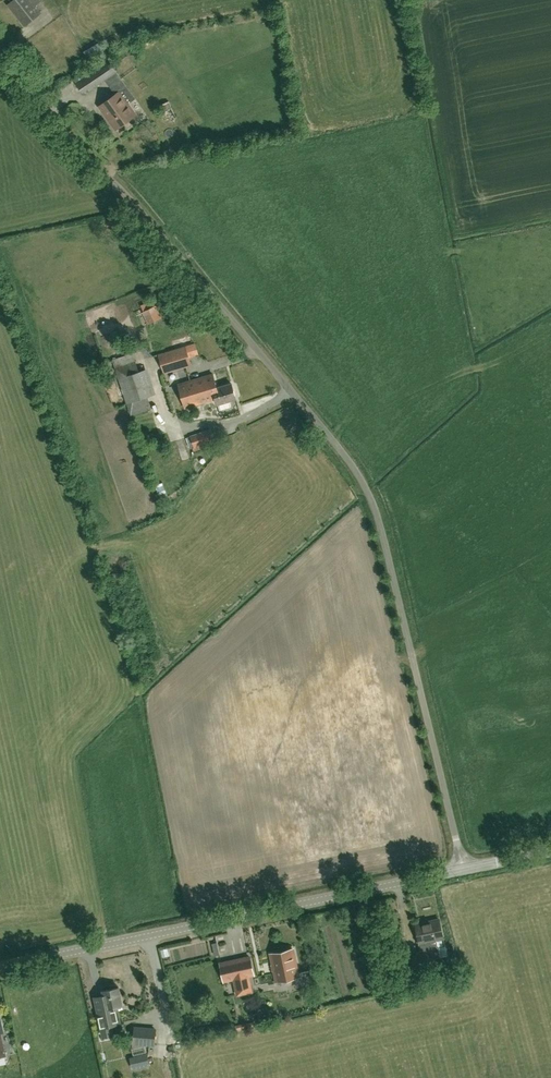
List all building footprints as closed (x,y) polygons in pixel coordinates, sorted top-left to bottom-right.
[(35,6),(41,1),(40,0),(14,0),(8,5),(24,25),(40,13),(35,6)] [(85,94),(117,72),(109,61),(77,84),(85,94)] [(116,129),(136,114),(119,91),(99,106),(116,129)] [(139,99),(133,102),(145,120),(151,116),(139,99)] [(171,124),(178,121),(170,102),(162,105),(168,117),(171,124)] [(114,305),(88,314),(92,328),(94,327),(105,324),(105,326),(119,322),(114,305)] [(156,305),(142,312),(148,324),(162,318),(156,305)] [(189,358),(198,355),(195,344),(159,354),(164,372),(191,365),(189,358)] [(112,359),(115,367),(114,368),(130,416),(152,409),(148,397),(156,394),(148,368),(140,370),(136,360),(136,361),(133,352),(112,359)] [(217,388),(213,374),(178,385),(186,408),(216,398),(213,389),(217,388)] [(216,398),(218,404),(236,398),(231,383),(217,388),(213,389),(216,398)] [(193,444),(213,437),(210,431),(191,438),(193,444)] [(430,941),(443,938),(439,919),(415,924),(419,943),(424,942),(426,951),(411,954),(415,970),(436,965),(433,949),(432,949),(430,941)] [(292,949),(270,954),(276,981),(284,980),(285,984),(293,982),(292,978),(298,976),(292,949)] [(435,951),(436,959),(448,958),(447,949),(435,951)] [(250,977),(253,977),(252,975),(253,974),(249,957),(221,964),(225,981),(233,979),(236,996),(254,992),(250,977)] [(96,1010),(98,1010),(107,1008),(114,1006),(115,1007),(122,1005),(118,987),(117,987),(117,986),(115,985),(111,986),(110,987),(110,989),(102,990),(103,994),(93,996),(96,1010)] [(118,1024),(115,1007),(114,1006),(107,1008),(98,1010),(104,1037),(114,1035),(111,1025),(118,1024)] [(156,1029),(135,1027),(134,1043),(155,1045),(156,1029)] [(147,1053),(130,1057),(132,1069),(150,1065),(147,1053)]
